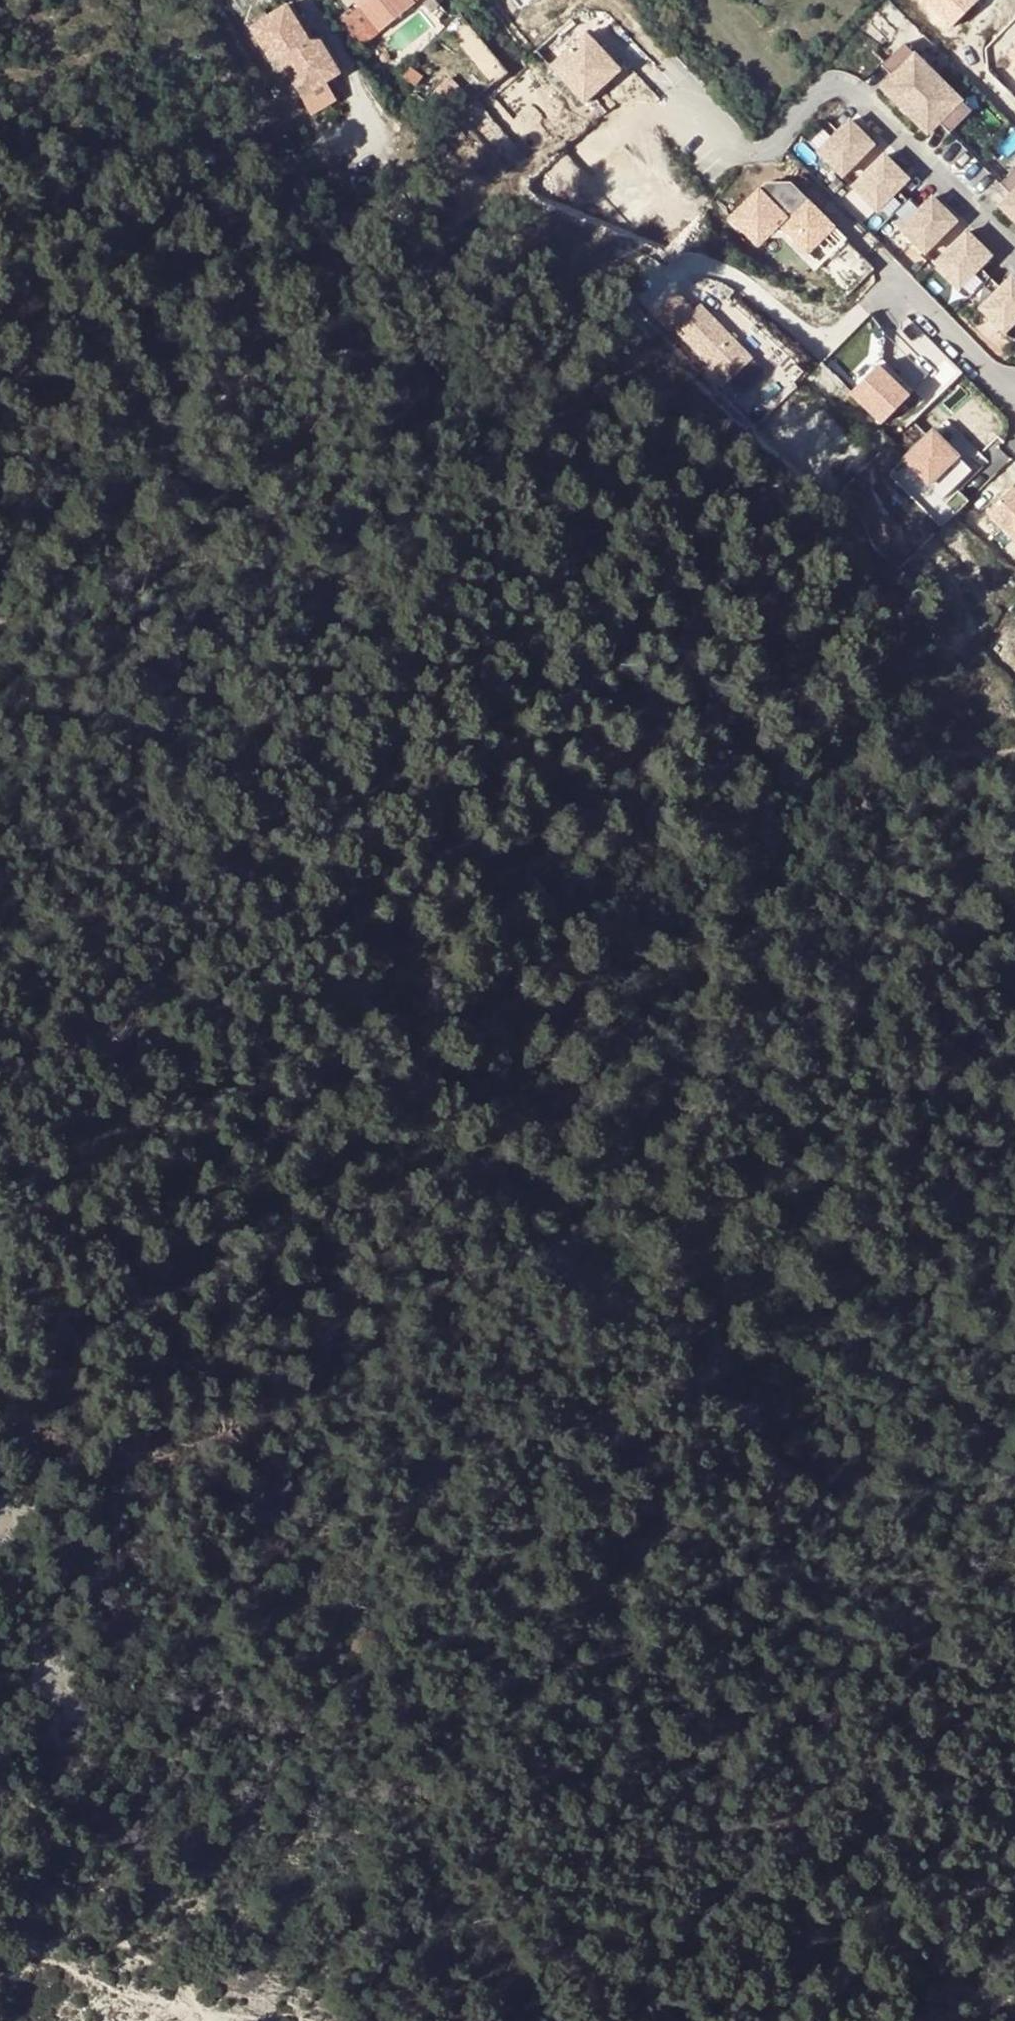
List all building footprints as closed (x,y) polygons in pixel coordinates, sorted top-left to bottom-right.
[(357,8),(339,23),(359,50),(420,0),(351,0),(357,8)] [(977,0),(926,0),(952,26),(977,0)] [(286,5),(250,27),(270,59),(278,59),(301,97),(339,73),(319,41),(308,41),(286,5)] [(584,35),(550,68),(584,104),(618,72),(584,35)] [(929,76),(895,42),(873,64),(884,76),(873,87),(897,110),(929,76)] [(963,111),(929,76),(897,110),(920,133),(931,121),(942,134),(963,111)] [(822,120),(801,141),(836,175),(867,144),(842,120),(832,130),(822,120)] [(884,217),(902,199),(891,189),(902,178),(877,154),(847,185),(882,220),(884,217)] [(1014,159),(993,181),(1005,192),(993,204),(1014,225),(1014,159)] [(764,183),(729,218),(756,245),(771,230),(783,230),(806,253),(831,228),(789,184),(764,183)] [(902,199),(884,217),(919,251),(949,220),(925,196),(915,207),(905,196),(902,199)] [(831,228),(806,253),(846,293),(872,268),(831,228)] [(783,230),(773,230),(801,258),(806,253),(783,230)] [(985,254),(960,230),(930,262),(965,296),(986,275),(975,264),(985,254)] [(986,275),(965,296),(1000,330),(1014,315),(1014,284),(1006,275),(996,285),(986,275)] [(694,311),(675,292),(652,314),(671,334),(675,330),(694,311)] [(753,360),(701,305),(694,311),(675,330),(727,385),(753,360)] [(882,357),(842,397),(872,428),(913,389),(882,357)] [(969,470),(929,431),(901,460),(940,499),(969,470)] [(1011,486),(985,512),(1014,542),(1014,490),(1011,486)]
